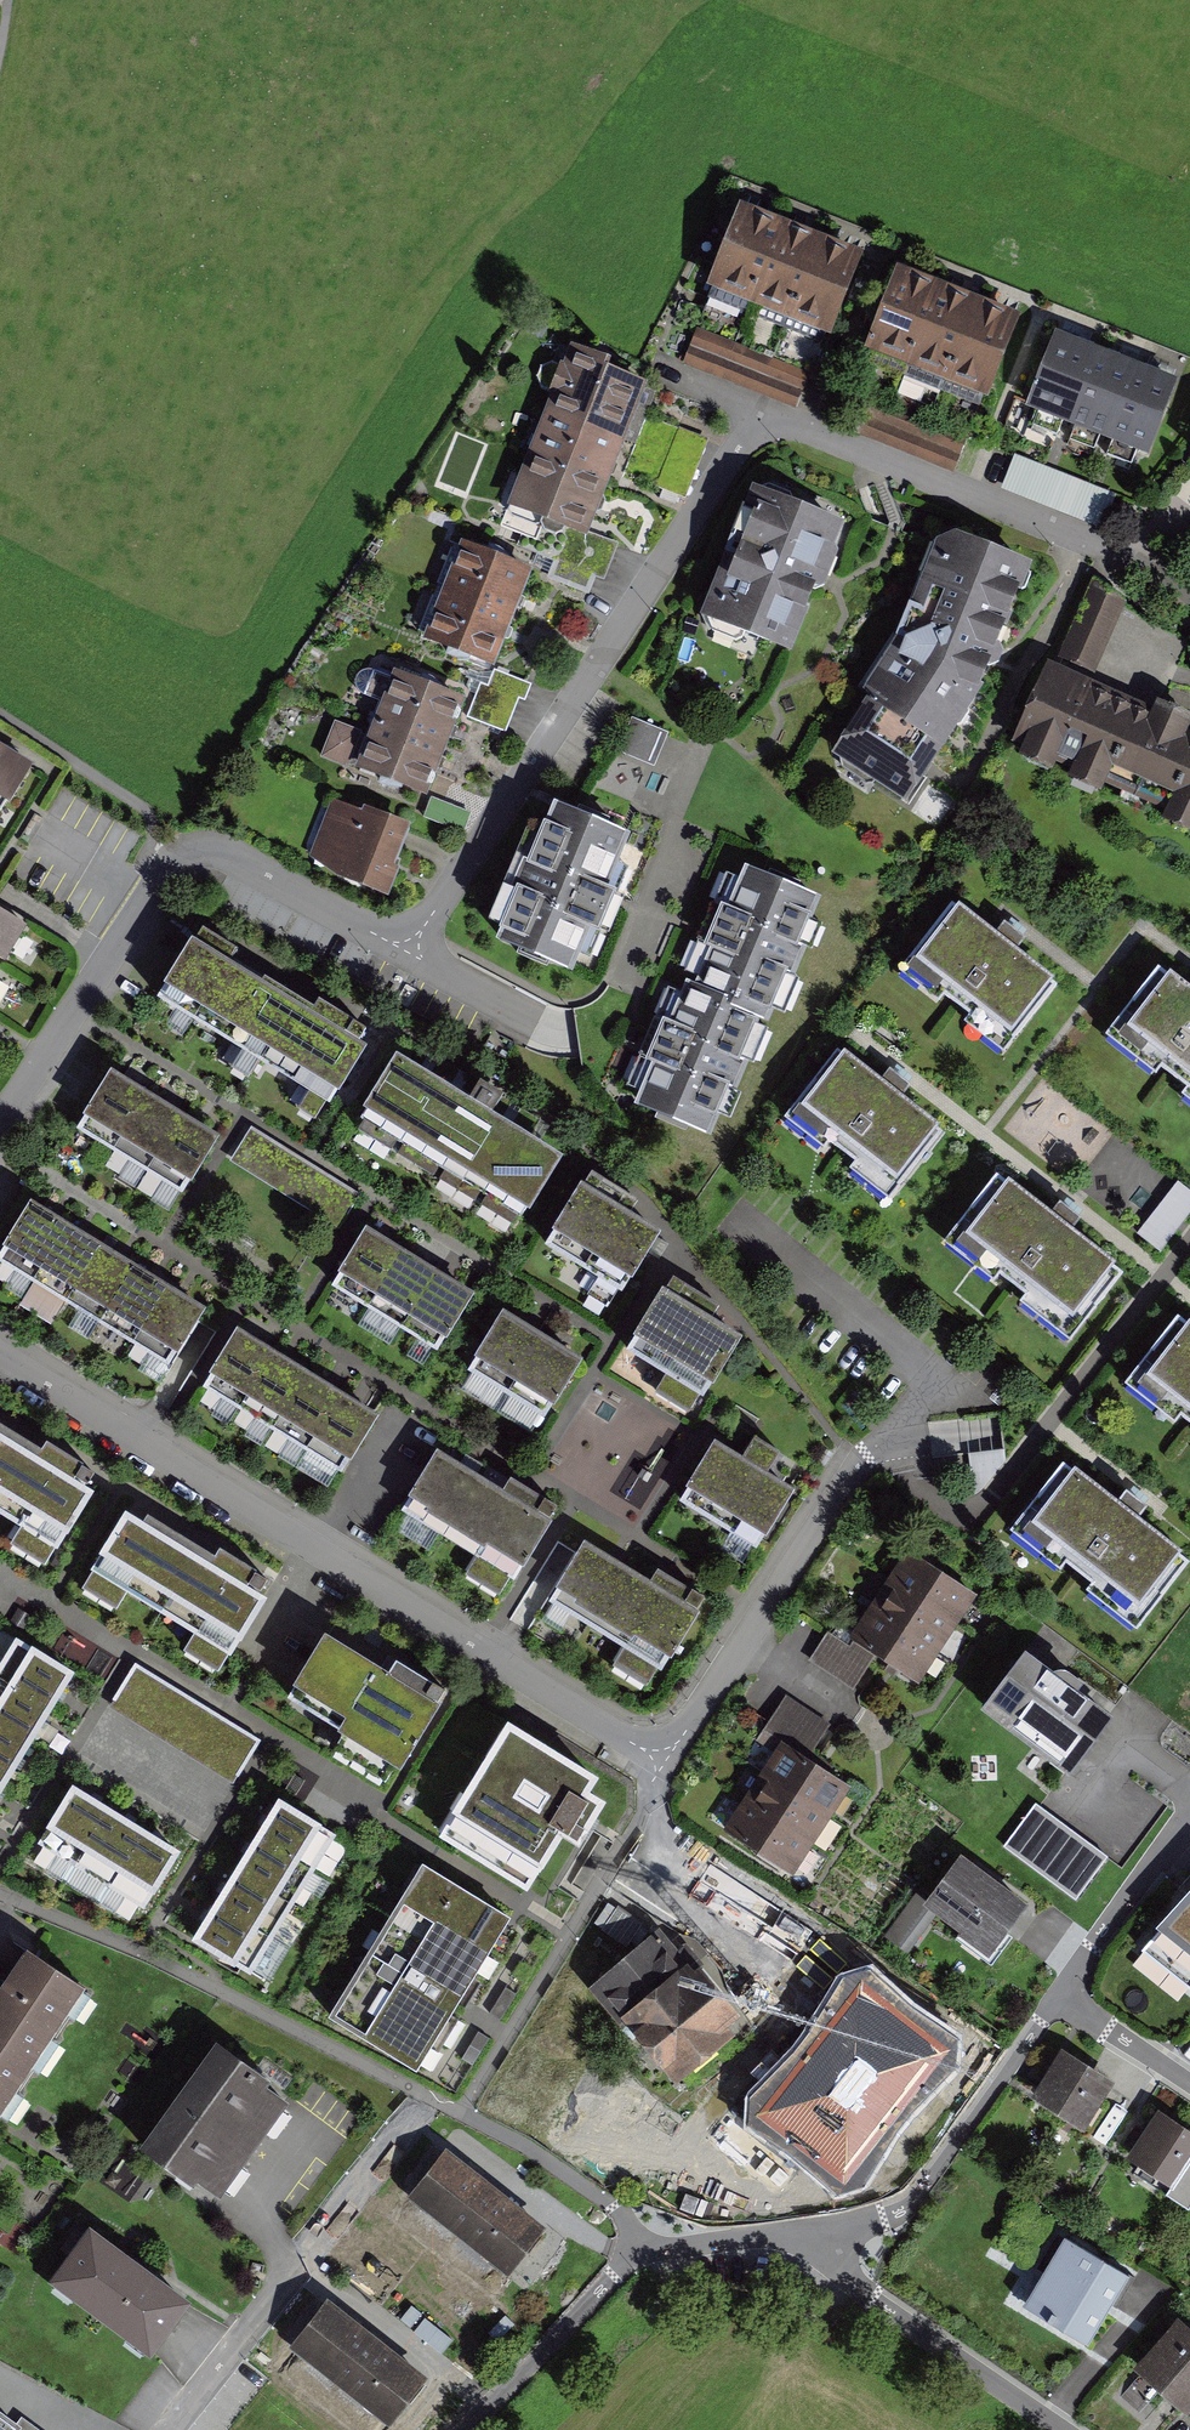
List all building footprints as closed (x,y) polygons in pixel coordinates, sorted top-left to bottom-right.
[(713,285),(752,300),(781,229),(742,214),(713,285)] [(752,300),(790,316),(819,245),(781,229),(752,300)] [(790,316),(828,332),(857,260),(819,245),(790,316)] [(871,347),(909,362),(936,290),(899,276),(871,347)] [(909,362),(946,376),(974,304),(936,290),(909,362)] [(946,376),(983,390),(1011,319),(974,304),(946,376)] [(1096,353),(1058,339),(1032,408),(1071,422),(1096,353)] [(566,352),(546,403),(627,433),(646,383),(566,352)] [(1134,367),(1096,353),(1071,422),(1109,436),(1134,367)] [(1173,380),(1134,367),(1109,436),(1147,450),(1173,380)] [(546,403),(527,453),(607,483),(627,433),(546,403)] [(867,445),(957,475),(964,455),(874,424),(867,445)] [(527,453),(508,503),(588,534),(607,483),(527,453)] [(767,480),(714,612),(798,646),(825,578),(851,513),(767,480)] [(877,694),(954,740),(997,677),(1037,551),(958,524),(915,630),(877,694)] [(511,614),(529,571),(465,546),(448,589),(511,614)] [(492,662),(511,614),(448,589),(429,637),(492,662)] [(1028,738),(1189,813),(1189,702),(1071,647),(1028,738)] [(374,655),(363,680),(387,690),(398,665),(374,655)] [(440,747),(458,700),(396,677),(378,724),(440,747)] [(954,740),(877,694),(846,749),(918,792),(936,765),(954,740)] [(669,732),(631,717),(617,751),(656,766),(669,732)] [(423,791),(440,747),(378,724),(361,768),(423,791)] [(25,759),(13,753),(0,745),(0,804),(25,759)] [(567,802),(506,929),(583,965),(615,898),(643,838),(567,802)] [(391,867),(408,828),(367,810),(364,816),(335,803),(312,855),(338,874),(386,895),(397,870),(391,867)] [(720,915),(695,974),(771,1007),(822,891),(745,858),(720,915)] [(1015,936),(960,895),(903,971),(1007,1048),(1063,972),(1015,936)] [(0,956),(22,918),(0,905),(0,956)] [(199,928),(162,989),(339,1095),(376,1033),(299,988),(199,928)] [(1173,956),(1118,1024),(1189,1082),(1189,969),(1173,956)] [(672,1026),(644,1090),(720,1123),(771,1007),(695,974),(672,1026)] [(900,1084),(847,1045),(794,1118),(897,1193),(950,1121),(900,1084)] [(411,1051),(367,1120),(523,1217),(566,1148),(492,1102),(411,1051)] [(82,1120),(191,1181),(216,1137),(194,1124),(162,1106),(130,1088),(107,1076),(82,1120)] [(248,1133),(228,1166),(282,1199),(302,1166),(248,1133)] [(1076,1216),(1007,1164),(950,1239),(1077,1334),(1134,1259),(1076,1216)] [(357,1198),(302,1166),(282,1199),(337,1231),(357,1198)] [(593,1177),(557,1237),(633,1282),(669,1222),(593,1177)] [(1178,1182),(1137,1234),(1160,1251),(1189,1214),(1189,1191),(1178,1182)] [(167,1363),(201,1307),(177,1292),(150,1276),(118,1257),(79,1233),(52,1216),(33,1205),(0,1260),(0,1261),(167,1363)] [(467,1290),(448,1278),(415,1258),(388,1243),(365,1229),(337,1276),(440,1337),(467,1290)] [(675,1281),(638,1340),(712,1387),(750,1327),(675,1281)] [(1186,1306),(1132,1380),(1189,1423),(1189,1308),(1186,1306)] [(508,1313),(479,1361),(552,1405),(581,1356),(555,1341),(528,1324),(508,1313)] [(262,1343),(236,1327),(202,1382),(344,1470),(378,1415),(351,1398),(328,1384),(287,1359),(262,1343)] [(0,1415),(0,1507),(66,1546),(107,1478),(0,1415)] [(729,1433),(692,1492),(764,1537),(801,1477),(729,1433)] [(1070,1454),(1017,1525),(1140,1616),(1189,1550),(1189,1544),(1145,1510),(1070,1454)] [(438,1455),(402,1515),(513,1581),(556,1511),(510,1483),(503,1495),(438,1455)] [(272,1579),(139,1498),(99,1564),(232,1645),(272,1579)] [(584,1545),(549,1604),(658,1667),(700,1599),(657,1573),(651,1584),(584,1545)] [(907,1555),(889,1583),(957,1626),(975,1599),(907,1555)] [(889,1583),(871,1610),(939,1654),(957,1626),(889,1583)] [(871,1610),(854,1637),(922,1681),(939,1654),(871,1610)] [(64,1699),(86,1664),(26,1626),(4,1661),(64,1699)] [(339,1629),(298,1698),(407,1762),(448,1693),(339,1629)] [(64,1699),(4,1661),(0,1667),(0,1708),(42,1734),(64,1699)] [(1107,1723),(1027,1662),(989,1711),(1069,1773),(1107,1723)] [(42,1734),(0,1708),(0,1757),(20,1769),(42,1734)] [(520,1714),(453,1827),(542,1880),(610,1767),(520,1714)] [(787,1750),(768,1778),(824,1816),(843,1788),(787,1750)] [(20,1769),(0,1757),(0,1801),(20,1769)] [(82,1777),(46,1834),(80,1855),(116,1798),(82,1777)] [(768,1778),(749,1806),(805,1844),(824,1816),(768,1778)] [(116,1798),(80,1855),(114,1877),(150,1819),(116,1798)] [(339,1840),(279,1802),(257,1837),(317,1874),(339,1840)] [(749,1806),(730,1834),(786,1872),(805,1844),(749,1806)] [(1036,1810),(1008,1846),(1074,1896),(1102,1860),(1036,1810)] [(150,1819),(114,1877),(148,1898),(184,1840),(150,1819)] [(317,1874),(257,1837),(236,1871),(295,1909),(317,1874)] [(518,1903),(431,1851),(338,2006),(425,2058),(518,1903)] [(961,1865),(928,1909),(989,1954),(1021,1910),(961,1865)] [(295,1909),(236,1871),(214,1906),(273,1944),(295,1909)] [(1163,1923),(1189,1945),(1189,1890),(1163,1923)] [(273,1944),(214,1906),(192,1941),(252,1978),(273,1944)] [(595,1990),(674,2076),(737,2019),(658,1933),(595,1990)] [(9,2107),(91,1977),(36,1943),(0,2001),(0,2101),(9,2107)] [(942,2053),(860,1990),(763,2114),(845,2178),(942,2053)] [(230,2041),(157,2144),(222,2189),(294,2086),(230,2041)] [(1117,2072),(1072,2044),(1045,2087),(1090,2115),(1117,2072)] [(1139,2154),(1186,2180),(1189,2173),(1189,2119),(1164,2106),(1139,2154)] [(422,2197),(511,2271),(547,2228),(459,2154),(422,2197)] [(96,2228),(63,2272),(159,2342),(191,2298),(96,2228)] [(1064,2231),(1029,2293),(1096,2331),(1131,2270),(1064,2231)] [(303,2334),(397,2410),(430,2370),(336,2294),(303,2334)] [(447,2339),(455,2328),(429,2308),(421,2319),(447,2339)] [(1147,2360),(1189,2397),(1189,2319),(1186,2315),(1147,2360)] [(28,2424),(0,2402),(0,2429),(23,2429),(28,2424)]
